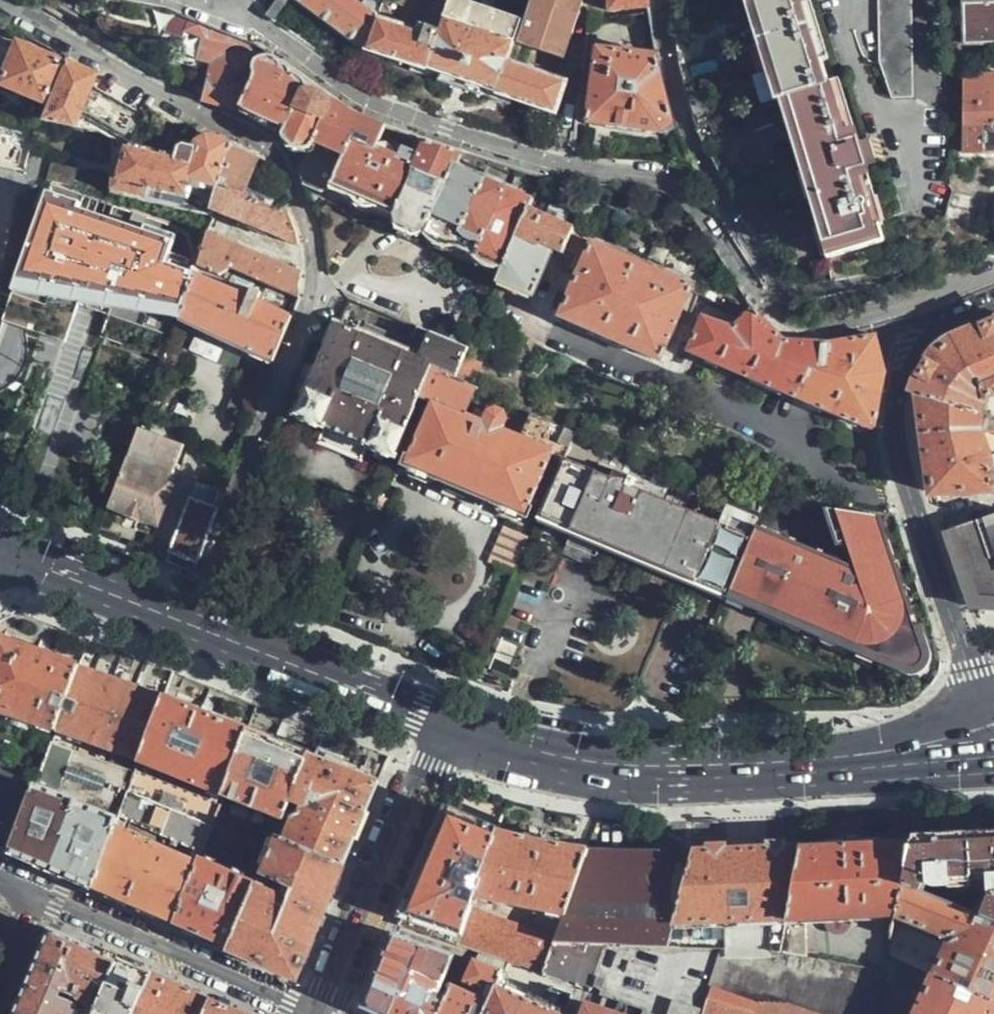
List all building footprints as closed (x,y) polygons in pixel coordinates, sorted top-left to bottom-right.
[(313,12),(328,23),(368,52),(425,71),(425,69),(443,75),(496,94),(496,96),(556,116),(567,81),(559,78),(512,64),(524,23),(457,0),(449,0),(448,2),(441,0),(382,0),(380,8),(375,5),(368,14),(352,0),(297,0),(313,12)] [(559,78),(566,56),(562,55),(568,39),(572,38),(573,33),(570,32),(577,15),(579,15),(579,11),(577,10),(581,0),(532,0),(534,2),(529,18),(526,18),(524,23),(512,64),(559,78)] [(611,12),(650,7),(650,0),(610,0),(611,12)] [(799,0),(754,0),(783,96),(787,96),(836,255),(881,240),(876,224),(873,225),(855,168),(862,166),(854,138),(846,140),(828,82),(825,84),(799,0)] [(911,0),(879,0),(880,64),(894,100),(912,98),(911,0)] [(975,5),(963,5),(963,46),(993,45),(993,0),(975,0),(975,5)] [(229,35),(217,30),(204,81),(198,80),(196,93),(201,94),(201,100),(237,111),(249,89),(244,88),(245,82),(235,79),(237,69),(242,69),(246,54),(243,48),(227,43),(229,35)] [(60,65),(61,62),(64,55),(32,37),(28,47),(13,41),(0,74),(0,87),(38,103),(56,64),(60,65)] [(660,64),(653,47),(596,49),(588,125),(662,134),(674,126),(660,64)] [(253,82),(249,89),(237,111),(237,113),(280,133),(282,141),(293,149),(299,149),(308,152),(298,176),(313,209),(326,204),(341,209),(347,215),(353,219),(363,222),(376,222),(381,225),(387,224),(395,223),(395,228),(414,236),(425,234),(427,238),(445,249),(458,249),(473,255),(475,260),(478,264),(483,267),(500,268),(525,210),(530,211),(533,200),(456,167),(461,153),(425,142),(420,156),(405,150),(401,161),(375,150),(384,128),(353,114),(332,100),(329,103),(319,92),(306,92),(304,86),(303,82),(297,77),(289,74),(289,69),(288,67),(282,68),(280,66),(272,59),(269,58),(260,58),(258,58),(255,62),(253,66),(253,82)] [(60,65),(38,119),(70,127),(75,114),(130,144),(146,117),(87,84),(91,74),(61,62),(60,65)] [(978,76),(978,82),(963,83),(963,108),(964,153),(993,154),(993,77),(978,76)] [(16,168),(24,126),(0,119),(0,164),(16,168)] [(215,188),(226,143),(206,139),(197,143),(195,150),(182,147),(178,149),(174,161),(128,151),(127,154),(120,154),(114,156),(111,157),(108,193),(145,200),(148,188),(194,199),(199,184),(215,188)] [(258,159),(226,143),(215,188),(210,210),(298,247),(296,234),(287,214),(244,197),(258,159)] [(83,200),(49,189),(4,320),(18,324),(67,341),(80,303),(110,314),(102,336),(166,358),(195,272),(169,263),(179,234),(149,224),(147,229),(81,207),(83,200)] [(525,210),(500,268),(496,281),(532,296),(553,248),(563,252),(565,248),(577,252),(582,238),(573,229),(530,211),(525,210)] [(300,275),(207,235),(198,268),(218,277),(225,269),(251,280),(298,300),(300,275)] [(809,242),(786,239),(783,258),(782,267),(806,270),(809,242)] [(690,285),(589,242),(558,316),(559,317),(660,360),(690,285)] [(212,284),(195,278),(181,322),(273,363),(290,323),(292,318),(284,314),(251,299),(253,294),(256,288),(249,285),(251,280),(225,269),(218,277),(212,284)] [(298,300),(251,280),(249,285),(256,288),(253,294),(286,309),(284,314),(292,318),(298,300)] [(783,340),(752,307),(732,327),(703,317),(688,351),(873,430),(885,375),(875,335),(837,342),(793,341),(783,340)] [(296,414),(394,457),(419,397),(444,339),(415,328),(409,342),(364,324),(360,334),(336,325),(296,414)] [(967,335),(954,341),(946,346),(936,354),(930,362),(924,371),(918,385),(915,396),(979,410),(984,397),(988,399),(993,396),(993,324),(967,335)] [(465,358),(469,348),(444,339),(419,397),(430,402),(405,463),(525,514),(552,455),(563,459),(574,433),(531,416),(521,440),(503,433),(504,429),(501,427),(505,419),(502,412),(495,409),(489,412),(485,420),(480,423),(462,416),(473,388),(471,387),(456,380),(465,358)] [(481,364),(465,358),(456,380),(471,387),(481,364)] [(251,420),(261,395),(239,387),(230,411),(251,420)] [(920,398),(932,494),(992,491),(991,461),(982,435),(990,433),(993,434),(993,416),(979,410),(920,398)] [(188,443),(141,425),(109,508),(161,528),(182,475),(177,473),(188,443)] [(758,527),(759,512),(675,477),(671,478),(655,472),(634,463),(623,458),(619,454),(617,450),(574,433),(563,459),(536,524),(726,600),(730,592),(758,527)] [(222,498),(226,485),(215,481),(211,493),(222,498)] [(168,554),(196,565),(222,498),(211,493),(194,487),(168,554)] [(857,567),(758,527),(730,592),(859,643),(879,651),(875,660),(906,672),(910,673),(914,674),(917,673),(920,672),(922,670),(923,668),(924,666),(924,663),(919,643),(911,645),(907,630),(879,518),(830,507),(840,542),(848,539),(857,567)] [(971,608),(993,609),(993,551),(983,519),(968,524),(948,532),(964,581),(962,582),(971,608)] [(497,569),(514,576),(531,536),(505,526),(492,557),(500,561),(497,569)] [(730,592),(726,600),(855,652),(859,643),(730,592)] [(916,628),(907,630),(911,645),(919,643),(916,628)] [(79,667),(40,652),(1,637),(0,638),(0,710),(55,731),(79,667)] [(879,651),(859,643),(855,652),(875,660),(879,651)] [(143,691),(79,667),(55,731),(131,758),(128,770),(135,773),(139,764),(163,699),(143,691)] [(203,714),(163,699),(139,764),(222,797),(247,731),(203,714)] [(290,801),(309,754),(278,743),(247,731),(222,797),(251,809),(282,822),(290,801)] [(35,784),(77,802),(117,819),(119,814),(127,795),(134,774),(135,773),(128,770),(51,743),(35,784)] [(359,824),(377,781),(309,754),(290,801),(305,807),(303,814),(294,816),(285,842),(343,865),(359,824)] [(8,852),(35,784),(0,770),(0,849),(8,852)] [(210,829),(216,814),(218,807),(192,797),(155,782),(134,774),(127,795),(210,829)] [(29,861),(52,871),(77,802),(35,784),(8,852),(29,861)] [(128,903),(174,923),(199,856),(205,841),(210,829),(127,795),(119,814),(189,844),(186,854),(114,826),(91,888),(128,903)] [(71,879),(91,888),(114,826),(117,819),(77,802),(52,871),(71,879)] [(269,826),(279,829),(282,822),(251,809),(243,825),(266,835),(269,826)] [(421,873),(399,925),(459,946),(470,913),(474,898),(498,830),(448,810),(421,873)] [(234,821),(216,814),(210,829),(205,841),(223,849),(234,821)] [(537,842),(498,830),(474,898),(565,912),(587,847),(537,842)] [(982,838),(909,841),(902,890),(916,895),(919,887),(943,887),(944,891),(972,890),(971,884),(984,884),(985,896),(975,917),(993,924),(993,838),(982,838)] [(318,924),(343,865),(285,842),(275,839),(270,850),(260,875),(272,880),(268,888),(259,884),(261,880),(255,879),(229,947),(296,977),(318,924)] [(909,841),(857,843),(793,845),(694,851),(587,847),(565,912),(557,936),(555,942),(611,944),(628,944),(726,949),(723,958),(703,1013),(870,1013),(893,954),(902,890),(909,841)] [(200,934),(229,947),(255,879),(199,856),(174,923),(200,934)] [(975,917),(916,895),(902,890),(893,954),(936,975),(993,1003),(993,924),(975,917)] [(509,963),(531,970),(543,974),(555,942),(557,936),(470,913),(459,946),(479,953),(509,963)] [(16,1013),(75,1013),(77,1008),(76,1006),(59,999),(61,993),(75,1000),(97,952),(51,932),(32,977),(16,1013)] [(382,1013),(438,1013),(443,995),(455,957),(394,936),(365,1006),(382,1013)] [(543,974),(593,992),(596,986),(611,944),(555,942),(543,974)] [(703,1013),(723,958),(624,953),(628,944),(611,944),(596,986),(685,1013),(703,1013)] [(105,955),(97,952),(75,1000),(98,1009),(119,962),(105,955)] [(509,963),(479,953),(467,988),(457,986),(452,998),(443,995),(438,1013),(487,1013),(509,963)] [(119,962),(98,1009),(96,1013),(138,1013),(155,976),(137,969),(119,962)] [(573,995),(548,985),(540,1003),(520,996),(531,970),(509,963),(487,1013),(565,1013),(573,995)] [(936,975),(918,1013),(993,1013),(993,1003),(936,975)] [(212,1000),(196,993),(155,976),(138,1013),(206,1013),(212,1000)] [(212,1000),(206,1013),(246,1013),(212,1000)] [(588,1005),(585,1013),(615,1013),(588,1005)]
